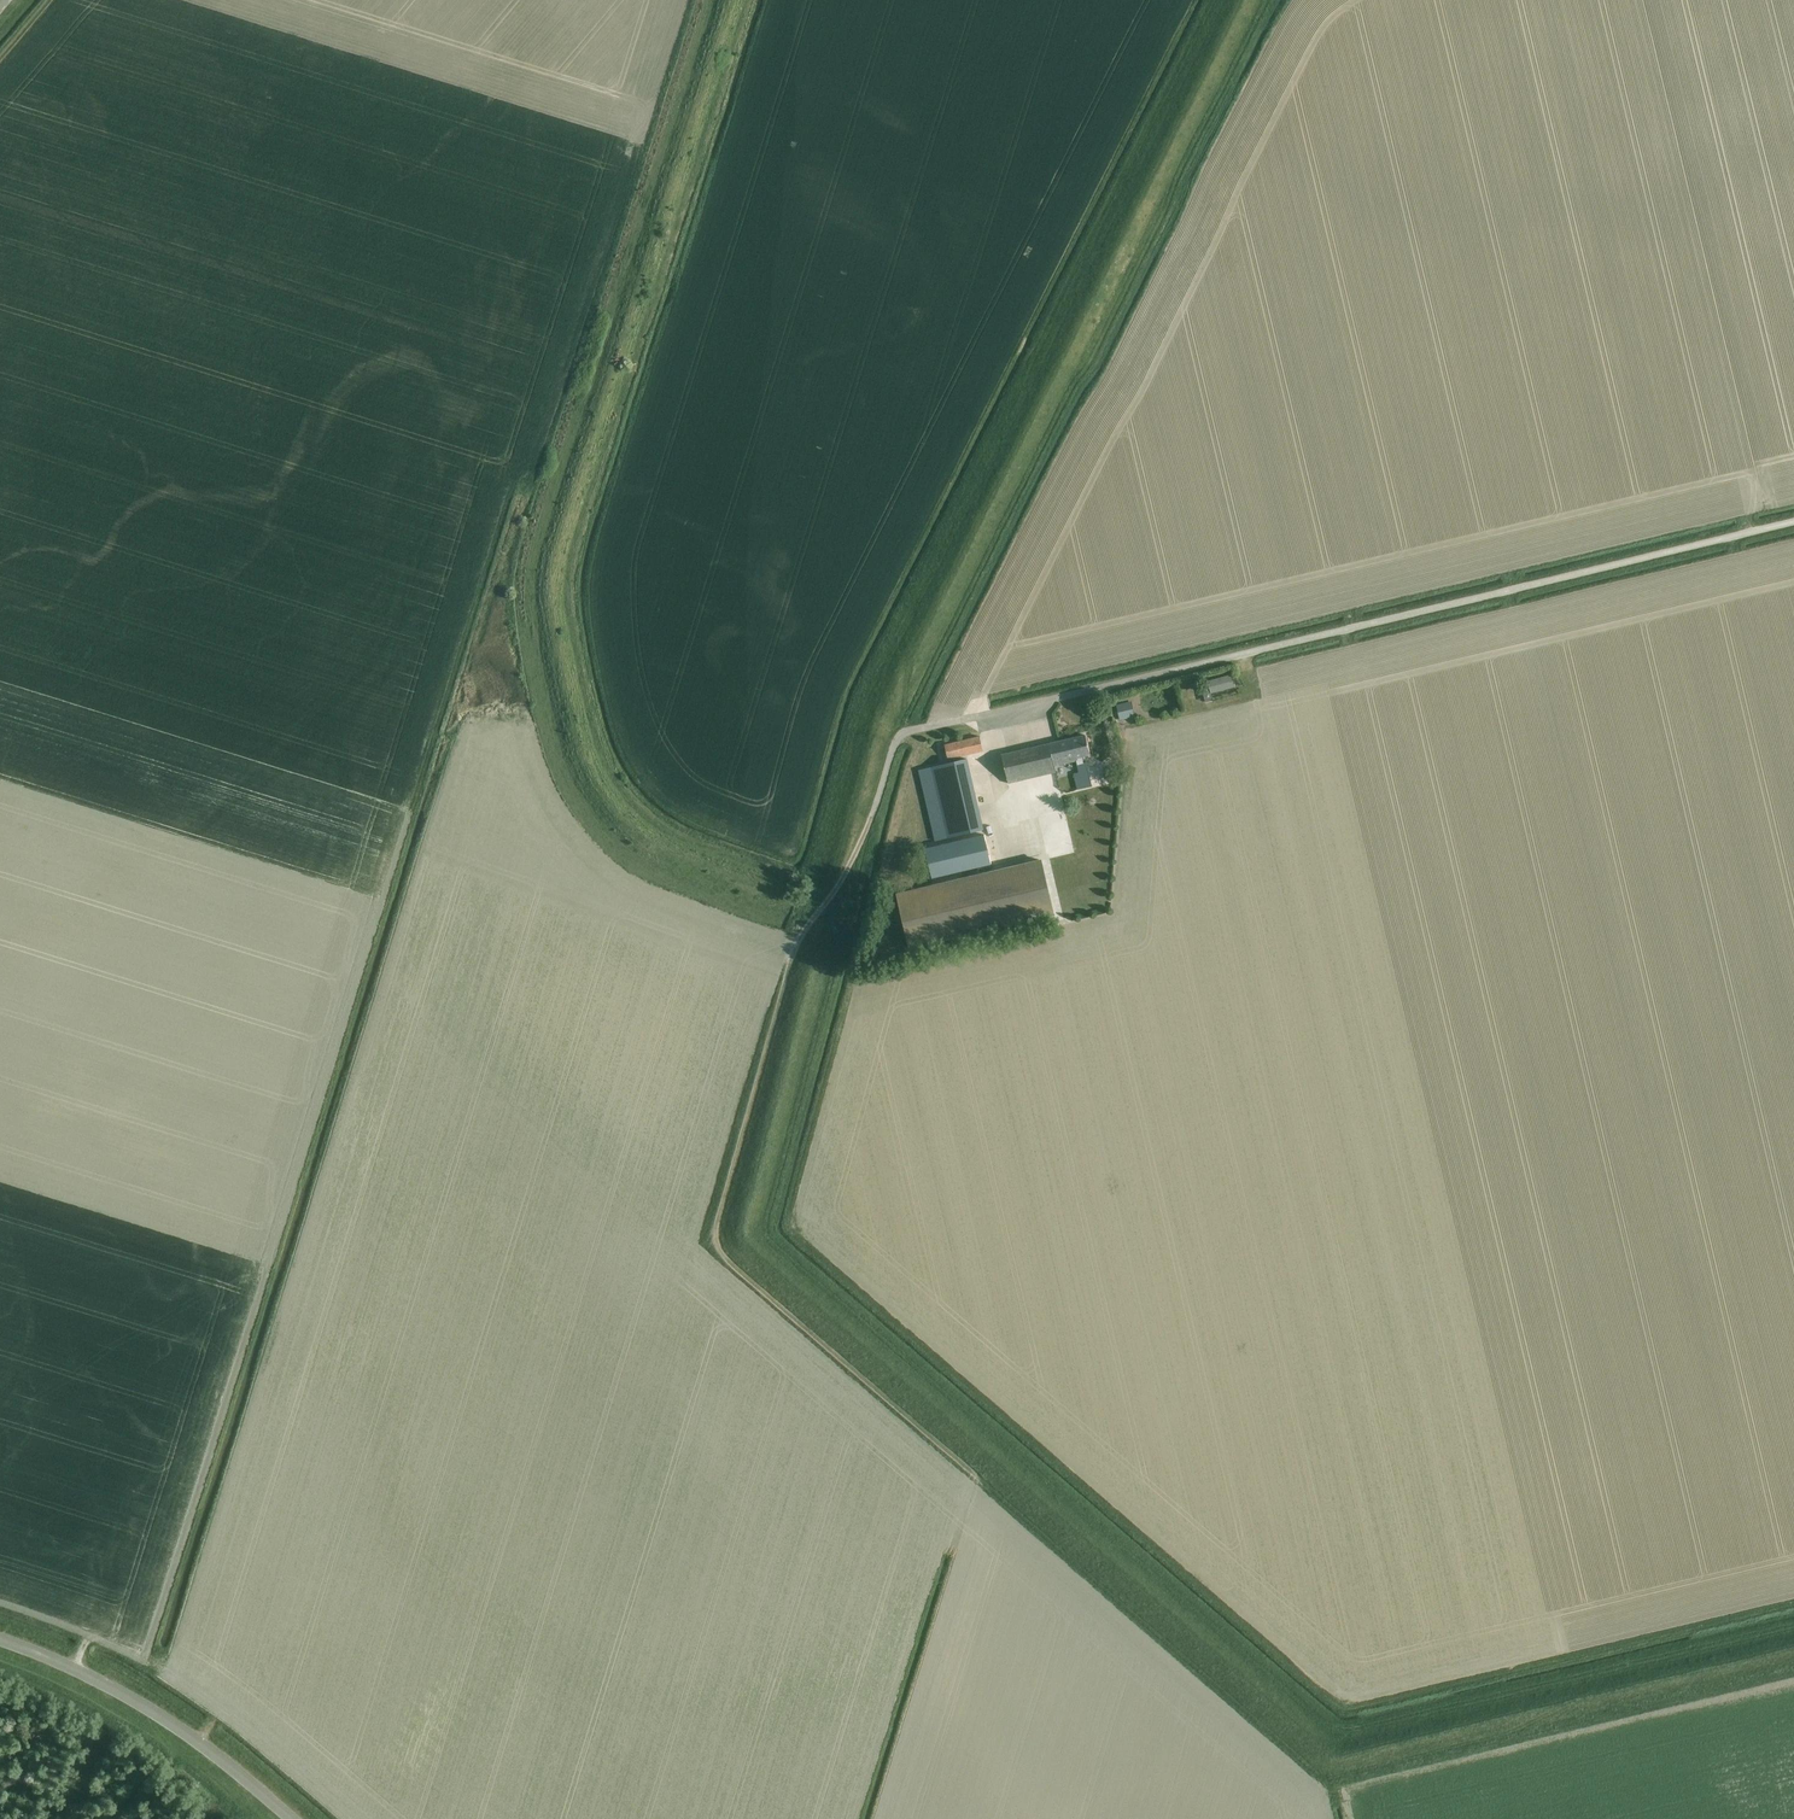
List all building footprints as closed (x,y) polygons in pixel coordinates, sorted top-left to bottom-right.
[(1209,685),(1201,687),(1205,702),(1213,700),(1211,693),(1235,687),(1232,675),(1208,681),(1209,685)] [(1134,694),(1119,696),(1120,702),(1135,700),(1134,694)] [(1130,702),(1117,706),(1120,720),(1134,717),(1130,702)] [(1078,789),(1092,785),(1087,762),(1083,763),(1082,757),(1090,755),(1086,735),(1002,755),(1008,783),(1056,772),(1055,766),(1076,760),(1079,772),(1074,774),(1078,789)] [(948,759),(983,750),(980,736),(945,745),(948,759)] [(936,841),(983,829),(967,759),(931,767),(942,814),(931,817),(936,841)] [(932,878),(991,864),(984,834),(925,848),(932,878)] [(1040,859),(896,894),(909,949),(1053,915),(1040,859)]
